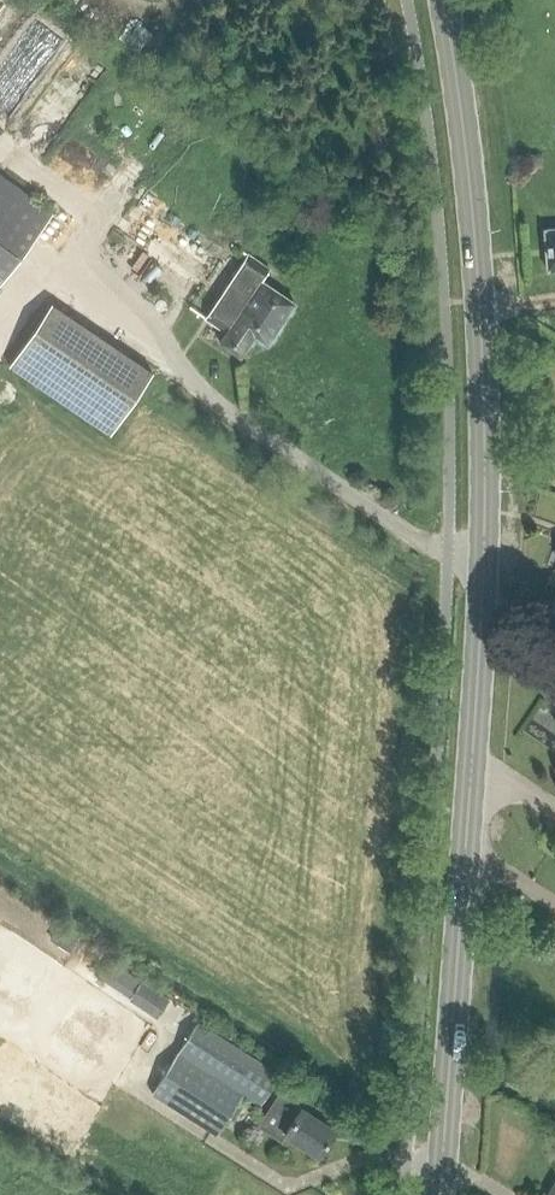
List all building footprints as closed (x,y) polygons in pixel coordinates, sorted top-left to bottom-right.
[(53,212),(0,173),(0,283),(53,212)] [(544,229),(548,271),(554,271),(554,228),(544,229)] [(268,345),(296,304),(263,281),(271,269),(249,255),(206,318),(227,332),(221,342),(241,357),(255,336),(268,345)] [(149,370),(41,301),(0,364),(0,366),(108,435),(149,370)] [(74,934),(59,924),(49,939),(64,949),(74,934)] [(130,997),(128,999),(156,1018),(169,999),(158,992),(141,980),(130,997)] [(199,1021),(153,1093),(217,1134),(243,1094),(260,1105),(280,1074),(199,1021)] [(286,1134),(319,1156),(336,1130),(301,1107),(301,1108),(279,1094),(259,1126),(281,1140),(286,1134)]
